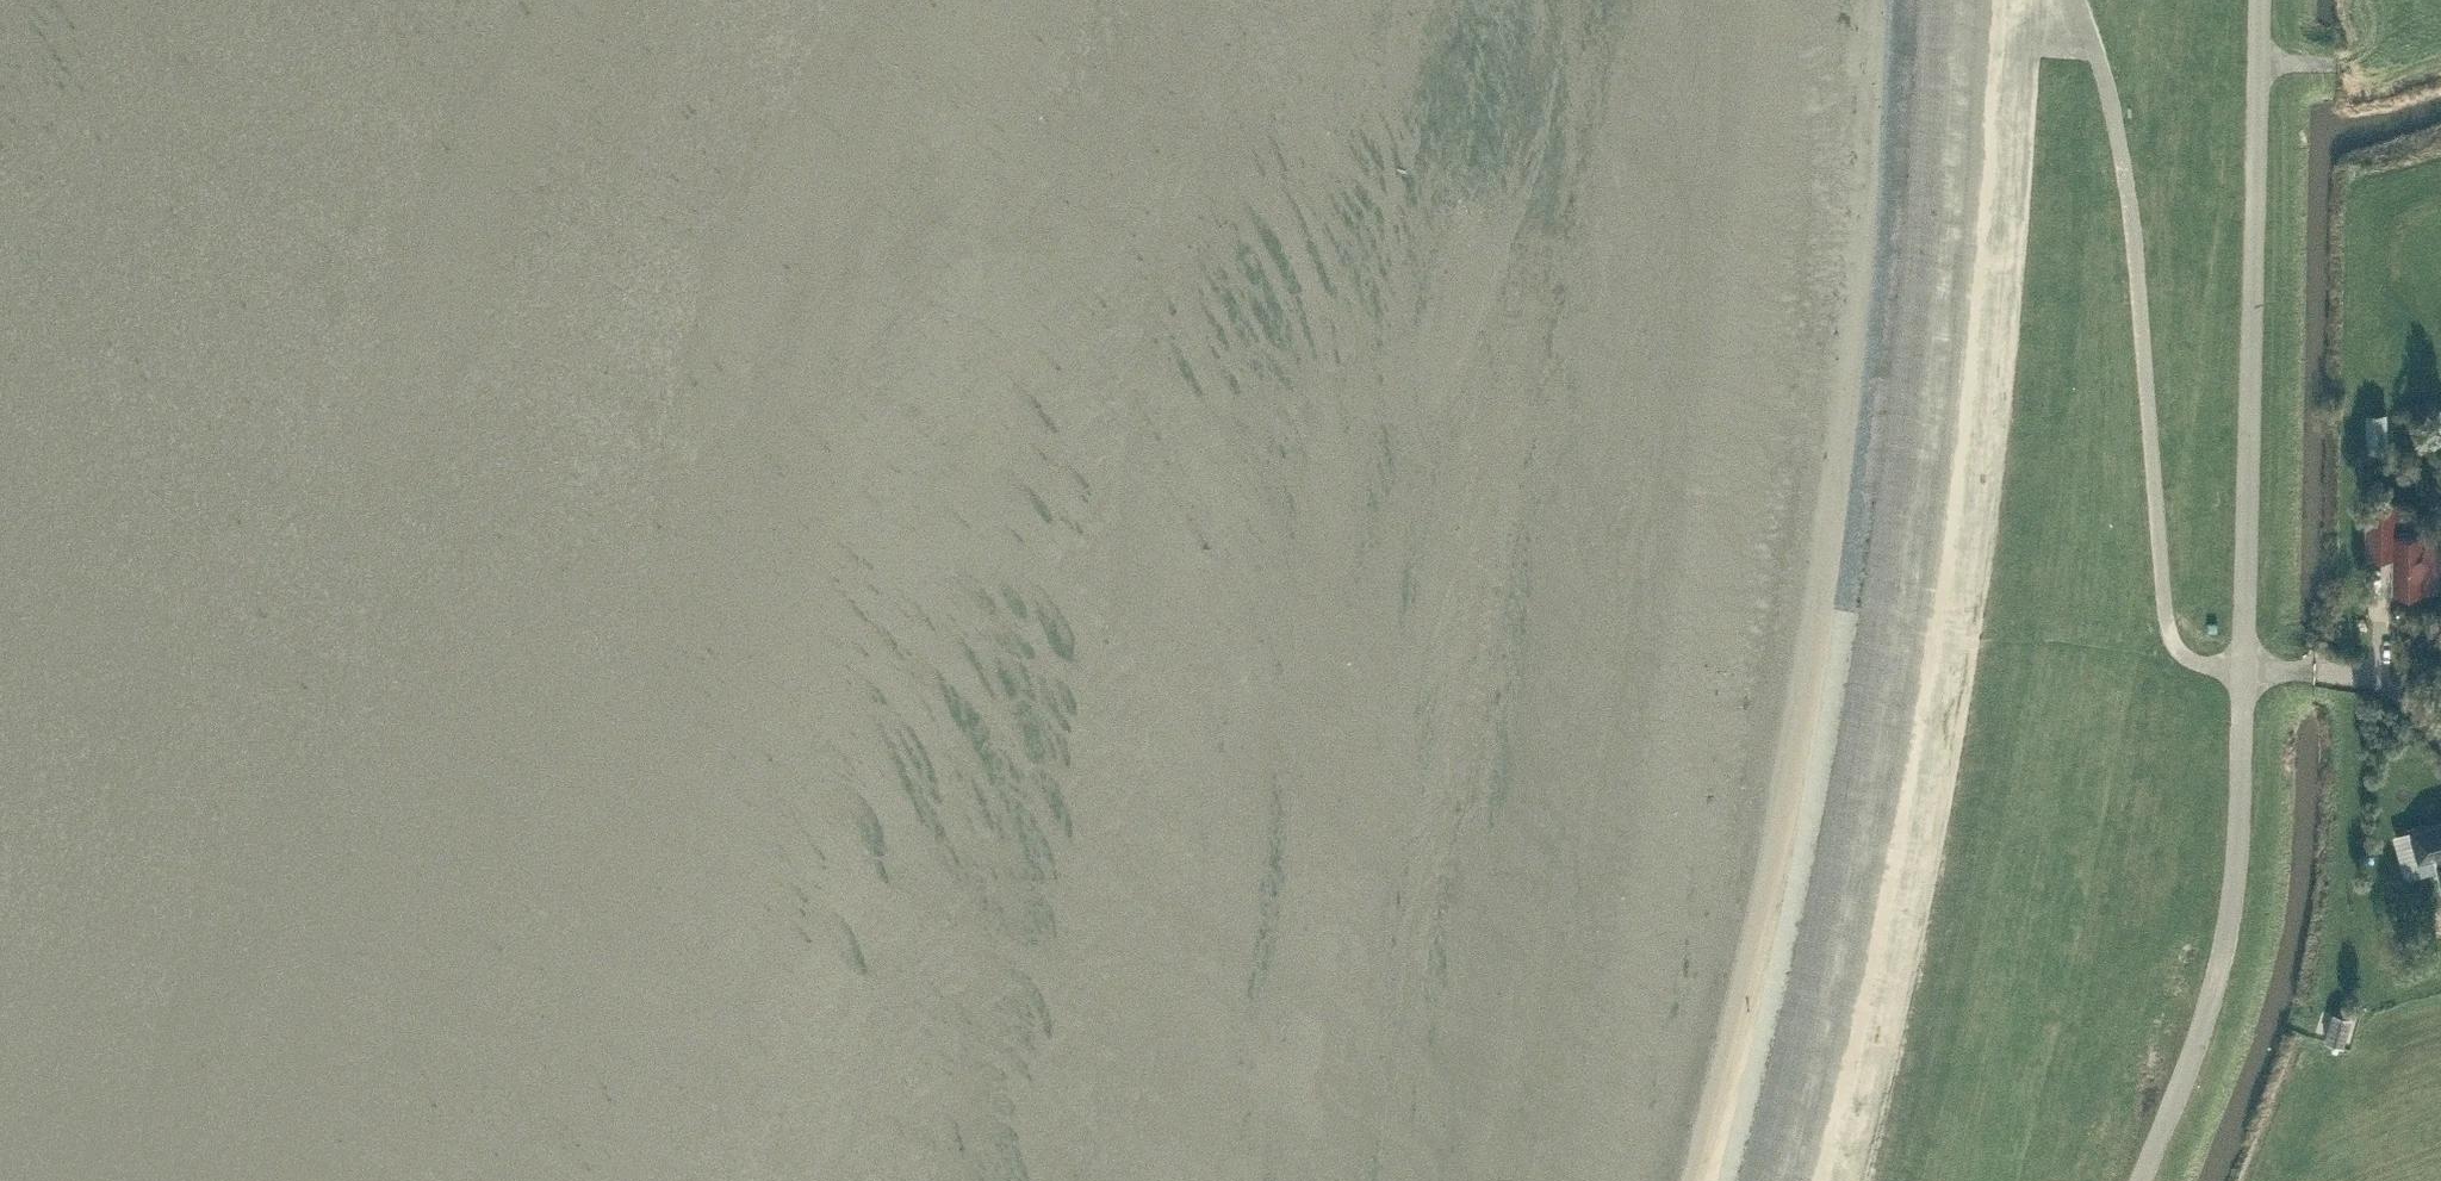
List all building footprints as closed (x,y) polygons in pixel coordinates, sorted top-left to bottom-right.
[(2364,416),(2364,451),(2385,451),(2385,416),(2364,416)] [(2395,502),(2367,501),(2366,501),(2366,550),(2393,550),(2393,588),(2421,588),(2421,552),(2431,552),(2431,533),(2395,532),(2395,502)] [(2409,830),(2417,860),(2434,855),(2440,882),(2440,822),(2409,830)] [(2314,1033),(2324,1036),(2330,1012),(2321,1009),(2314,1033)] [(2332,1013),(2324,1040),(2339,1045),(2342,1045),(2350,1018),(2332,1013)]
